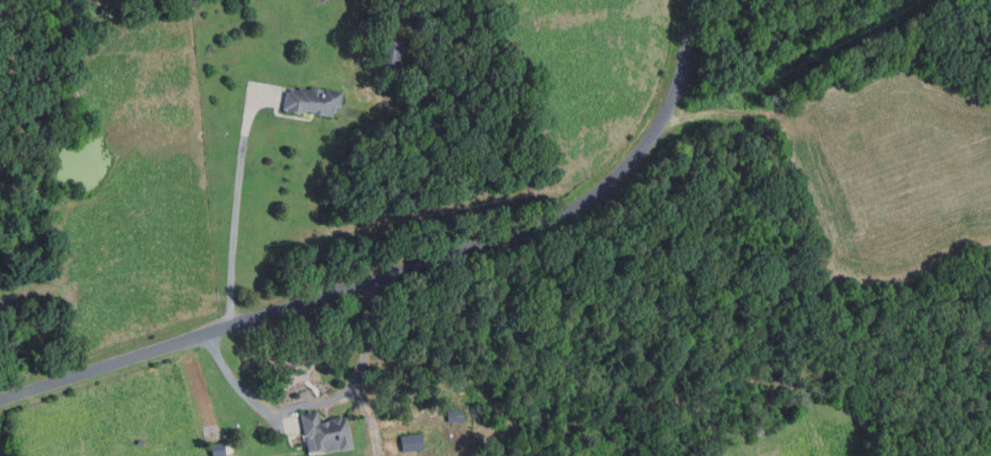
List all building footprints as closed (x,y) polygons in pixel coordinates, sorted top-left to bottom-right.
[(362,12),(375,15),(370,32),(358,29),(362,12)] [(406,42),(400,70),(377,65),(383,37),(406,42)] [(321,115),(311,113),(312,110),(303,109),(303,111),(297,110),(297,112),(284,110),(285,108),(282,108),(284,90),(287,90),(287,88),(297,89),(297,87),(308,88),(309,87),(340,91),(338,105),(334,105),(333,111),(331,110),(330,115),(321,113),(321,115)] [(323,451),(322,449),(314,451),(312,436),(306,437),(306,434),(303,435),(299,413),(316,410),(318,421),(328,420),(328,417),(339,415),(340,418),(345,417),(351,447),(339,450),(338,448),(323,451)] [(463,411),(463,423),(447,424),(446,412),(463,411)] [(422,433),(424,449),(401,453),(398,437),(422,433)]
